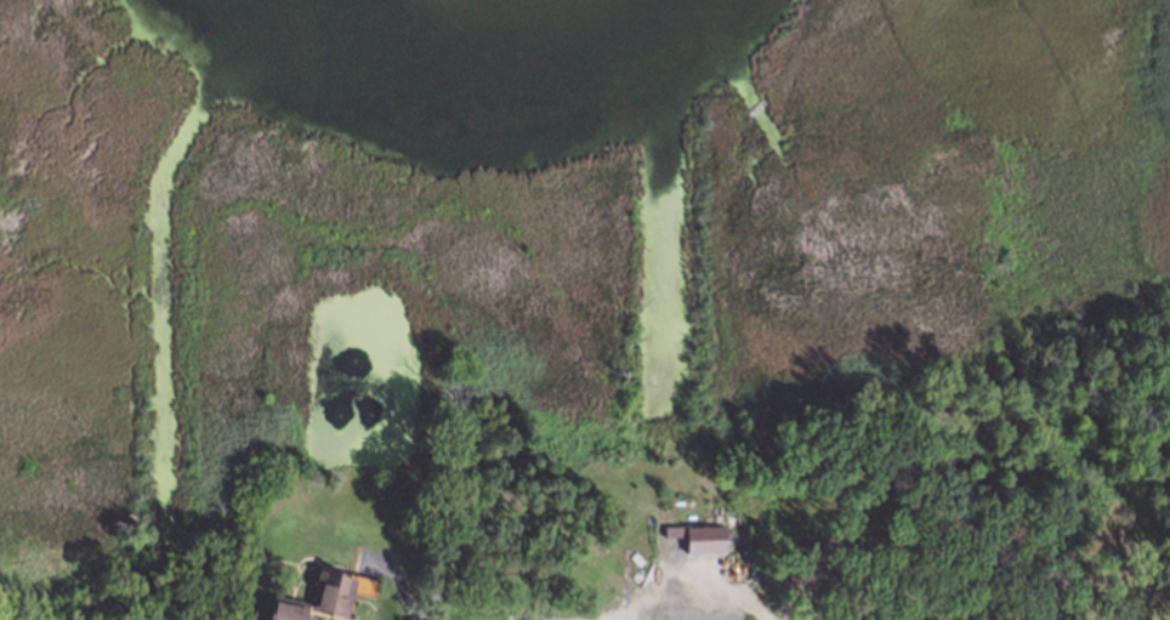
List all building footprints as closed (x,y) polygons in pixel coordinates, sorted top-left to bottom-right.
[(682,552),(681,525),(720,524),(721,551),(682,552)] [(342,618),(303,608),(314,564),(353,574),(342,618)] [(352,593),(373,598),(377,581),(356,576),(352,593)] [(302,601),(298,619),(261,619),(268,592),(302,601)]
